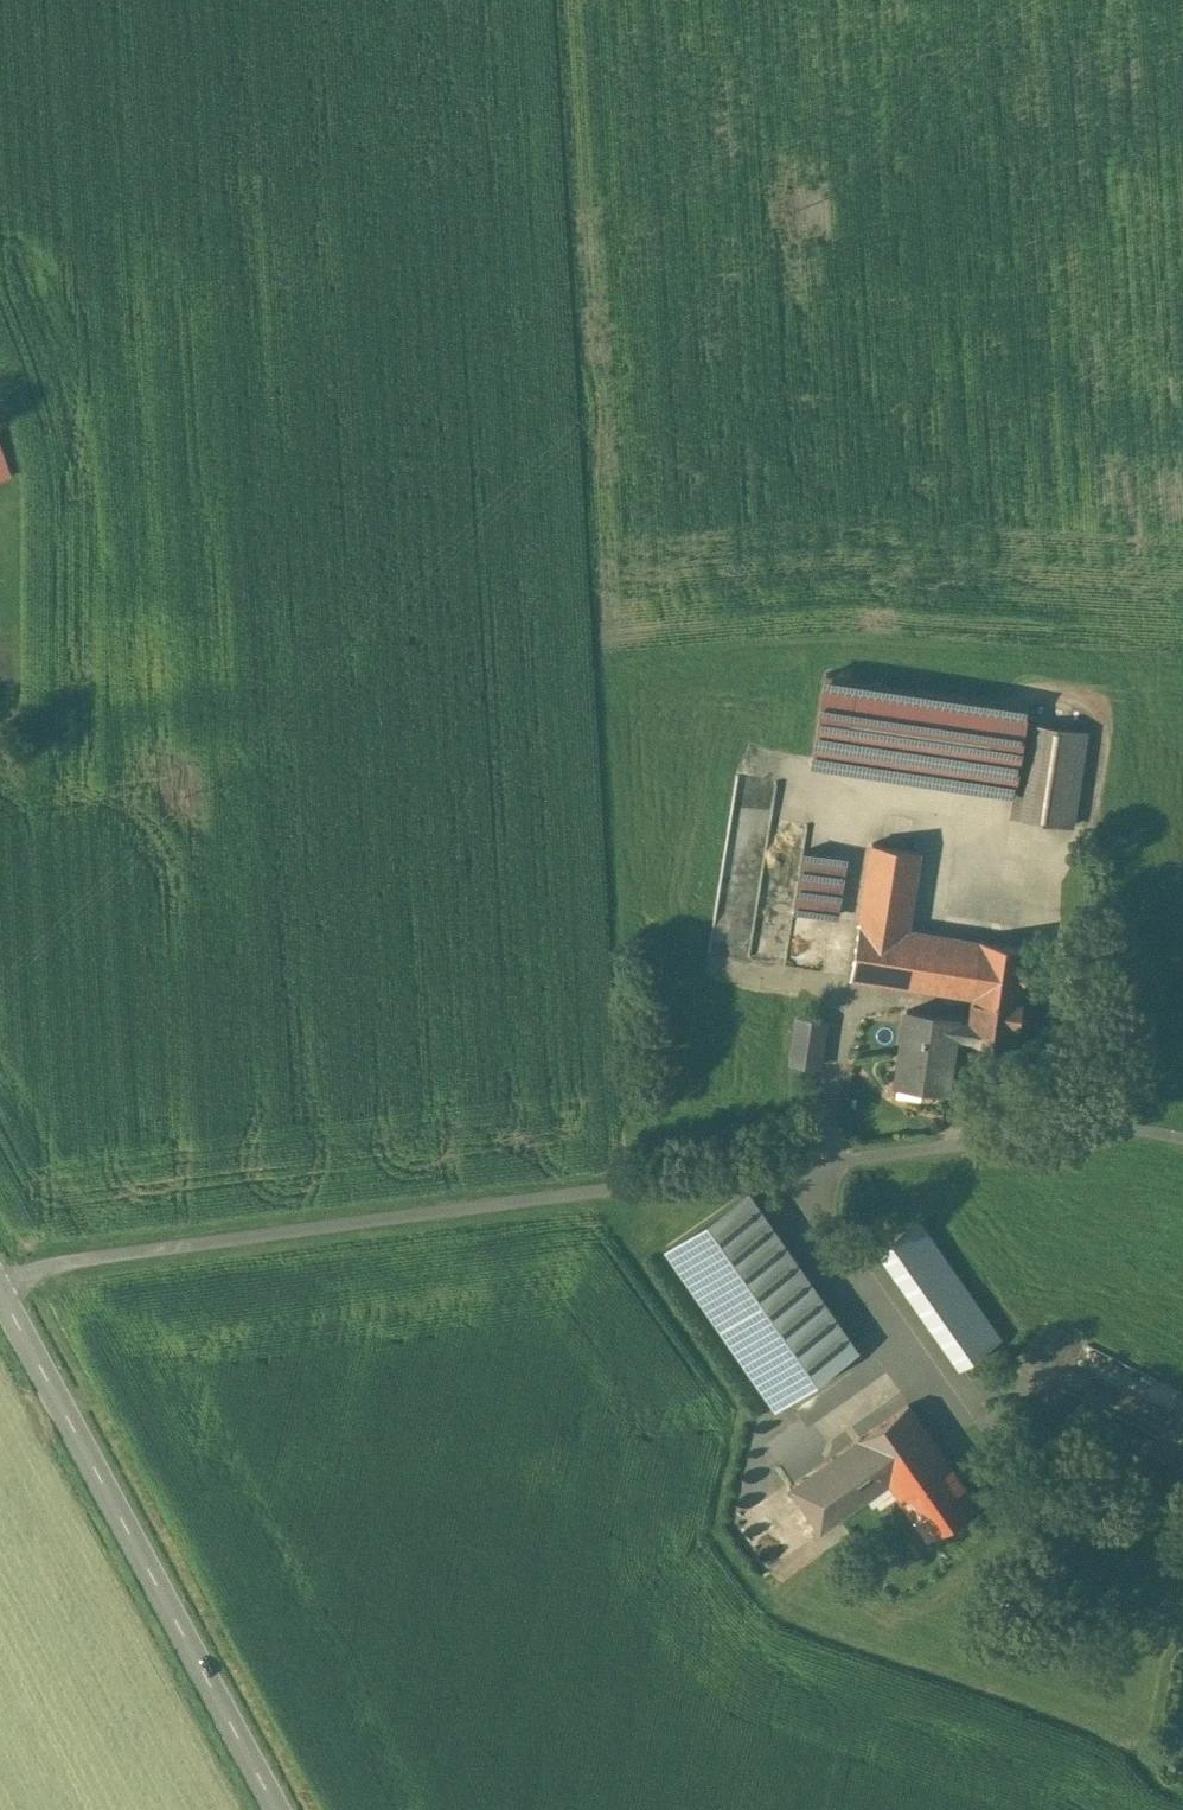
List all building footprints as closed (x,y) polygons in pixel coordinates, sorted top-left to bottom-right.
[(10,477),(0,448),(0,480),(10,477)] [(1026,723),(1029,704),(1020,703),(825,673),(811,763),(1016,794),(1012,817),(1070,826),(1085,732),(1026,723)] [(851,977),(972,996),(968,1021),(966,1039),(965,1040),(1014,1048),(1030,948),(979,940),(979,942),(906,931),(918,851),(871,843),(851,977)] [(956,1017),(906,1010),(895,1083),(946,1090),(954,1038),(966,1039),(968,1021),(956,1019),(956,1017)] [(825,1023),(796,1019),(790,1061),(818,1066),(825,1023)] [(776,1405),(856,1350),(747,1192),(667,1247),(776,1405)] [(918,1223),(879,1250),(960,1366),(999,1339),(918,1223)] [(889,1483),(938,1449),(908,1405),(827,1460),(807,1431),(768,1458),(819,1532),(889,1483)] [(938,1449),(889,1483),(927,1538),(976,1504),(938,1449)]
